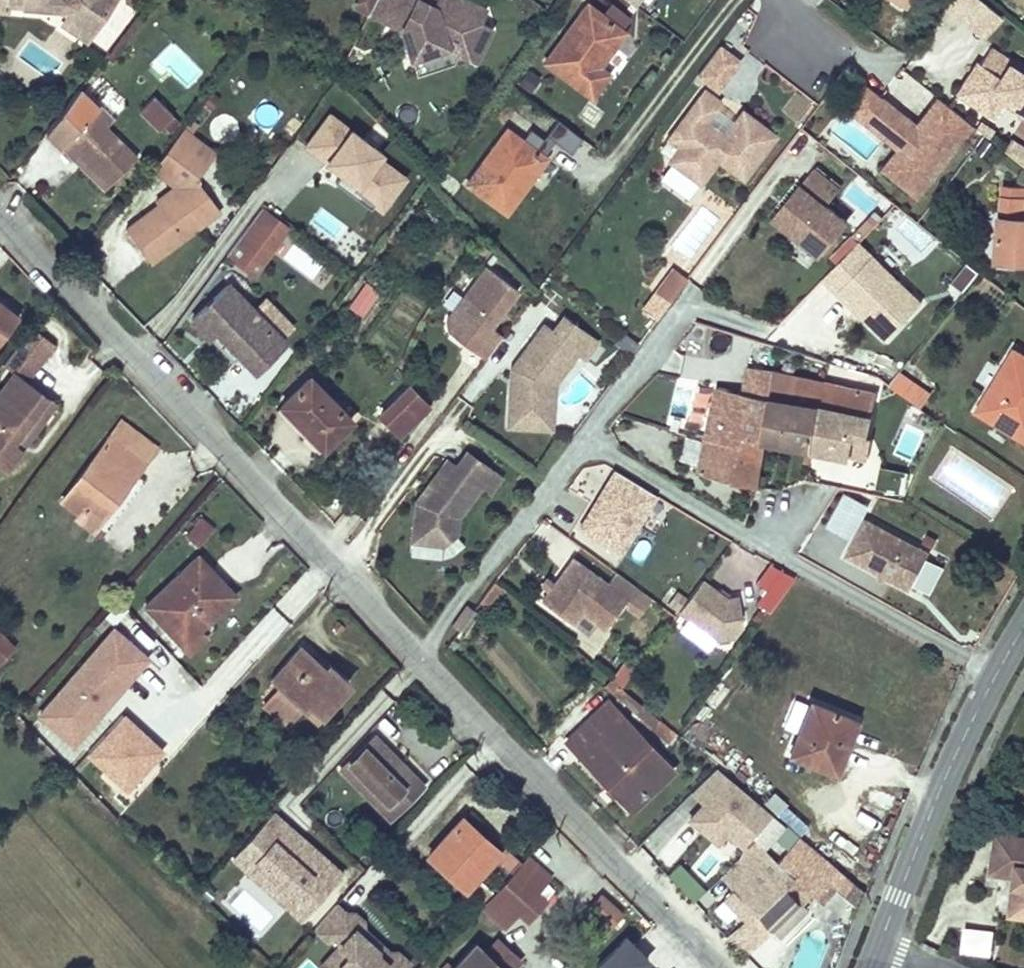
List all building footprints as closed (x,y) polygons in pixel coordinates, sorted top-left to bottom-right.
[(6,10),(7,3),(41,7),(42,0),(0,0),(0,10),(6,10)] [(53,0),(42,0),(41,7),(63,9),(62,8),(58,7),(56,6),(54,3),(53,0)] [(54,3),(56,6),(58,7),(62,8),(63,9),(66,18),(91,34),(114,0),(53,0),(54,3)] [(376,0),(359,0),(356,6),(369,13),(376,0)] [(484,9),(466,0),(449,0),(448,1),(447,0),(376,0),(369,13),(402,30),(411,59),(448,47),(458,52),(475,61),(491,30),(477,23),(484,9)] [(1003,16),(984,0),(947,0),(943,5),(984,39),(1003,16)] [(612,3),(602,16),(621,29),(630,16),(612,3)] [(599,67),(624,32),(621,29),(602,16),(587,4),(545,62),(591,97),(608,74),(599,67)] [(91,34),(66,18),(62,25),(86,41),(91,34)] [(719,91),(744,61),(723,44),(699,75),(719,91)] [(453,62),(458,52),(448,47),(411,59),(416,74),(453,62)] [(1014,68),(1016,64),(990,48),(980,64),(977,61),(956,93),(991,116),(1001,101),(1004,95),(1023,108),(1023,74),(1014,68)] [(847,113),(894,150),(915,123),(867,86),(847,113)] [(136,157),(105,126),(93,114),(99,108),(98,107),(78,89),(45,132),(60,146),(61,145),(66,141),(110,184),(136,157)] [(744,178),(776,135),(742,111),(724,135),(719,138),(715,135),(718,131),(705,121),(720,101),(704,90),(668,138),(680,147),(670,161),(688,174),(695,165),(707,173),(718,159),(744,178)] [(1004,95),(1001,101),(1023,117),(1023,108),(1004,95)] [(173,116),(154,96),(141,108),(161,128),(163,126),(173,116)] [(919,198),(975,126),(936,96),(915,123),(894,150),(880,167),(919,198)] [(112,119),(99,106),(98,107),(99,108),(93,114),(105,126),(112,119)] [(359,190),(385,209),(408,177),(383,159),(387,153),(331,112),(305,147),(361,187),(359,190)] [(168,132),(179,121),(173,116),(163,126),(168,132)] [(216,153),(191,134),(198,124),(190,119),(183,128),(180,132),(213,157),(216,153)] [(546,157),(507,129),(467,183),(506,212),(546,157)] [(200,211),(213,201),(197,179),(213,157),(180,132),(158,161),(170,171),(167,175),(178,184),(181,187),(159,204),(126,228),(151,263),(198,227),(200,211)] [(1010,139),(1003,150),(1023,166),(1023,148),(1010,139)] [(110,184),(66,141),(61,145),(105,189),(110,184)] [(167,175),(170,171),(158,161),(152,170),(173,186),(156,200),(159,204),(181,187),(178,184),(167,175)] [(700,184),(707,173),(695,165),(688,174),(700,184)] [(821,168),(807,185),(828,203),(842,186),(821,168)] [(803,182),(774,218),(822,257),(851,221),(828,203),(807,185),(803,182)] [(1023,218),(1023,202),(1023,187),(1005,186),(1002,216),(1001,216),(997,259),(1023,261),(1023,256),(1023,218)] [(221,211),(213,201),(200,211),(198,227),(221,211)] [(258,274),(290,230),(261,209),(229,253),(233,256),(254,227),(269,238),(248,267),(258,274)] [(248,267),(269,238),(254,227),(233,256),(248,267)] [(866,242),(828,279),(886,340),(925,304),(866,242)] [(964,264),(954,284),(966,290),(976,270),(964,264)] [(672,266),(654,292),(670,303),(688,277),(672,266)] [(491,327),(518,290),(485,267),(448,319),(449,330),(486,357),(502,335),(491,327)] [(362,315),(379,291),(367,282),(349,307),(362,315)] [(284,343),(228,285),(192,319),(208,337),(215,329),(255,370),(284,343)] [(0,302),(0,342),(19,317),(0,302)] [(554,384),(577,352),(586,358),(597,342),(563,316),(552,331),(544,325),(519,358),(525,362),(520,370),(511,370),(508,416),(537,417),(552,406),(554,384)] [(1015,349),(977,410),(1021,437),(1023,433),(1023,354),(1015,349)] [(520,370),(525,362),(519,358),(511,370),(520,370)] [(769,397),(774,371),(747,365),(742,391),(769,397)] [(871,416),(813,404),(817,381),(774,371),(769,397),(742,391),(717,387),(699,472),(757,486),(765,439),(849,456),(854,435),(867,437),(871,416)] [(30,417),(46,397),(14,373),(0,391),(0,463),(5,467),(19,448),(12,443),(30,417)] [(902,394),(910,382),(898,373),(889,385),(902,394)] [(351,420),(309,377),(281,404),(296,419),(298,416),(313,431),(306,438),(319,451),(351,420)] [(871,416),(876,394),(817,381),(813,404),(871,416)] [(930,395),(910,382),(902,394),(921,408),(930,395)] [(399,434),(428,405),(409,386),(380,414),(399,434)] [(313,431),(298,416),(296,419),(281,404),(276,409),(306,438),(313,431)] [(551,428),(552,406),(537,417),(508,416),(508,426),(536,427),(551,428)] [(19,448),(39,423),(30,417),(12,443),(19,448)] [(155,448),(121,421),(111,434),(145,461),(155,448)] [(120,491),(134,472),(136,473),(145,461),(111,434),(62,499),(80,513),(76,518),(93,530),(122,492),(120,491)] [(457,517),(481,487),(488,493),(501,476),(467,450),(456,464),(448,457),(422,491),(427,494),(423,499),(416,498),(411,541),(442,545),(456,533),(457,517)] [(912,472),(883,467),(879,488),(908,493),(912,472)] [(656,499),(611,471),(577,526),(622,554),(656,499)] [(122,492),(136,473),(134,472),(120,491),(122,492)] [(423,499),(427,494),(422,491),(416,498),(423,499)] [(868,504),(846,492),(827,525),(849,537),(868,504)] [(199,546),(213,528),(202,518),(187,536),(199,546)] [(931,551),(867,519),(849,555),(913,587),(931,551)] [(194,626),(226,596),(207,576),(212,571),(198,556),(145,605),(190,652),(205,638),(198,630),(194,626)] [(612,586),(575,559),(551,591),(544,601),(575,623),(582,614),(605,631),(627,602),(641,613),(651,600),(636,589),(619,576),(612,586)] [(770,612),(794,578),(774,565),(751,599),(770,612)] [(235,595),(212,571),(207,576),(226,596),(194,626),(198,630),(235,595)] [(728,597),(703,579),(679,612),(717,639),(734,637),(744,622),(740,595),(728,597)] [(486,607),(501,587),(494,581),(479,602),(486,607)] [(116,629),(39,716),(73,745),(150,659),(116,629)] [(0,634),(0,662),(14,648),(0,634)] [(320,714),(350,683),(336,671),(331,666),(327,669),(301,646),(272,678),(281,686),(304,707),(305,708),(309,704),(320,714)] [(658,718),(654,715),(613,680),(607,687),(670,741),(677,733),(658,718)] [(287,725),(304,707),(281,686),(265,704),(287,725)] [(673,769),(609,702),(568,742),(631,808),(673,769)] [(835,772),(856,721),(811,702),(790,753),(835,772)] [(320,714),(309,704),(305,708),(317,719),(320,714)] [(198,729),(212,713),(205,707),(191,722),(198,729)] [(230,730),(240,719),(234,714),(224,725),(230,730)] [(127,786),(159,750),(122,716),(90,752),(127,786)] [(423,785),(398,760),(396,763),(390,757),(393,755),(375,736),(349,762),(397,811),(423,785)] [(398,760),(393,755),(390,757),(396,763),(398,760)] [(397,811),(349,762),(342,769),(390,818),(397,811)] [(771,816),(716,767),(687,800),(697,808),(725,833),(742,848),(771,816)] [(725,833),(697,808),(685,822),(713,847),(725,833)] [(303,916),(342,872),(274,812),(235,857),(303,916)] [(465,888),(494,855),(472,835),(476,831),(461,818),(428,854),(465,888)] [(498,851),(476,831),(472,835),(494,855),(498,851)] [(997,833),(991,872),(1016,875),(1019,875),(1018,884),(1015,883),(1010,914),(1023,916),(1023,837),(997,833)] [(789,848),(778,861),(759,842),(721,877),(735,892),(726,900),(748,923),(763,938),(771,929),(775,933),(802,906),(800,903),(811,893),(814,896),(827,881),(789,848)] [(544,900),(536,892),(549,877),(527,856),(482,906),(504,927),(518,912),(527,919),(544,900)] [(822,903),(835,887),(827,881),(814,896),(822,903)] [(409,962),(343,906),(319,934),(336,949),(321,967),(322,967),(403,967),(409,962)] [(965,926),(963,952),(994,954),(996,928),(965,926)] [(627,950),(642,936),(634,927),(620,941),(627,950)] [(520,959),(498,940),(486,953),(476,943),(453,967),(512,967),(520,959)]
